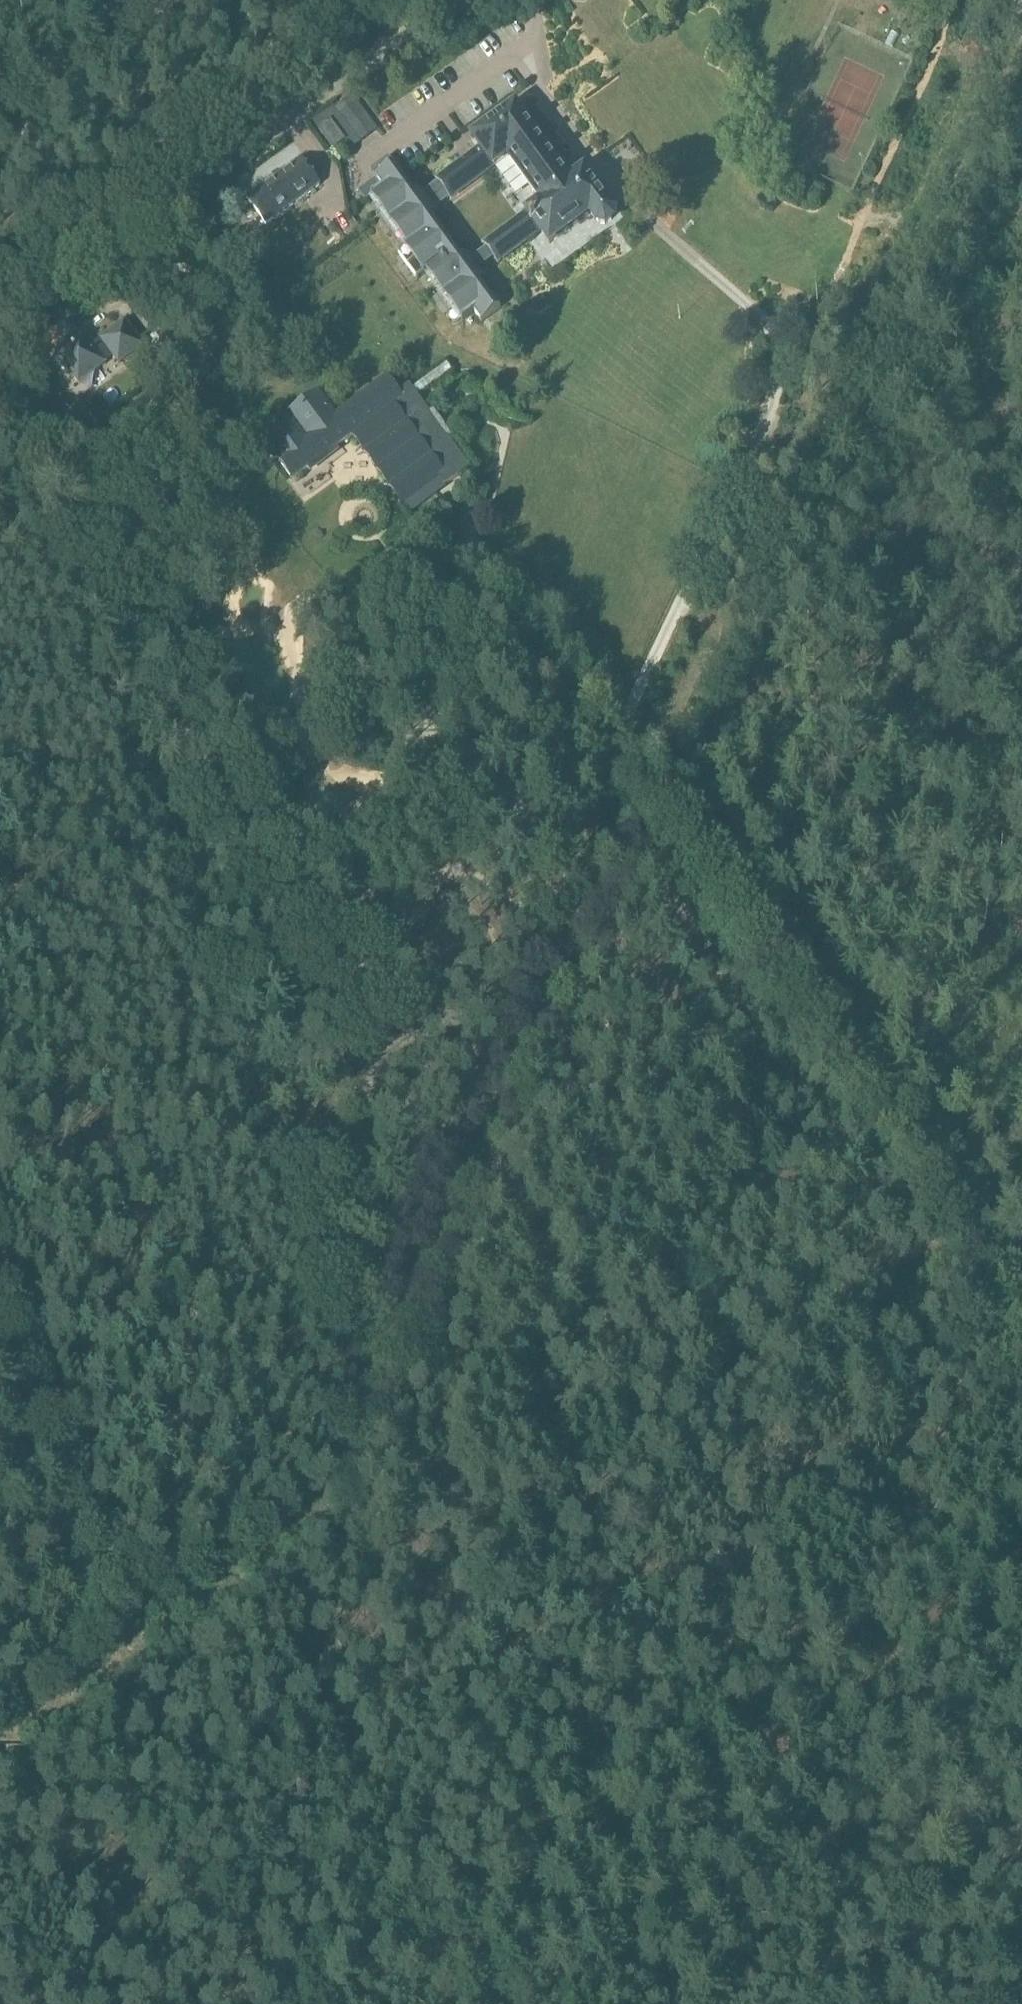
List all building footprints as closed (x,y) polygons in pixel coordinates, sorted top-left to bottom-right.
[(333,150),(346,141),(345,140),(352,135),(359,144),(379,129),(353,95),(313,123),(333,150)] [(415,192),(397,165),(377,178),(384,188),(371,197),(407,246),(405,248),(424,274),(427,272),(463,321),(475,312),(482,322),(483,321),(490,316),(501,308),(482,282),(487,278),(480,268),(495,257),(499,262),(542,231),(550,242),(590,212),(598,223),(606,224),(613,220),(613,213),(584,172),(570,182),(516,108),(474,139),(481,148),(438,180),(439,181),(424,192),(421,188),(415,192)] [(246,198),(266,225),(320,185),(300,158),(246,198)] [(221,208),(233,199),(223,184),(210,193),(221,208)] [(593,217),(544,256),(541,252),(532,258),(545,273),(602,228),(593,217)] [(80,383),(106,363),(105,362),(113,356),(119,364),(144,345),(125,320),(101,339),(93,345),(83,332),(56,352),(80,383)] [(464,369),(480,356),(475,350),(459,363),(464,369)] [(445,432),(418,396),(413,388),(410,384),(400,391),(389,376),(336,414),(319,391),(264,432),(260,435),(277,458),(276,459),(292,480),(309,468),(311,472),(339,451),(337,447),(352,436),(401,506),(439,477),(445,486),(470,467),(445,432)]
